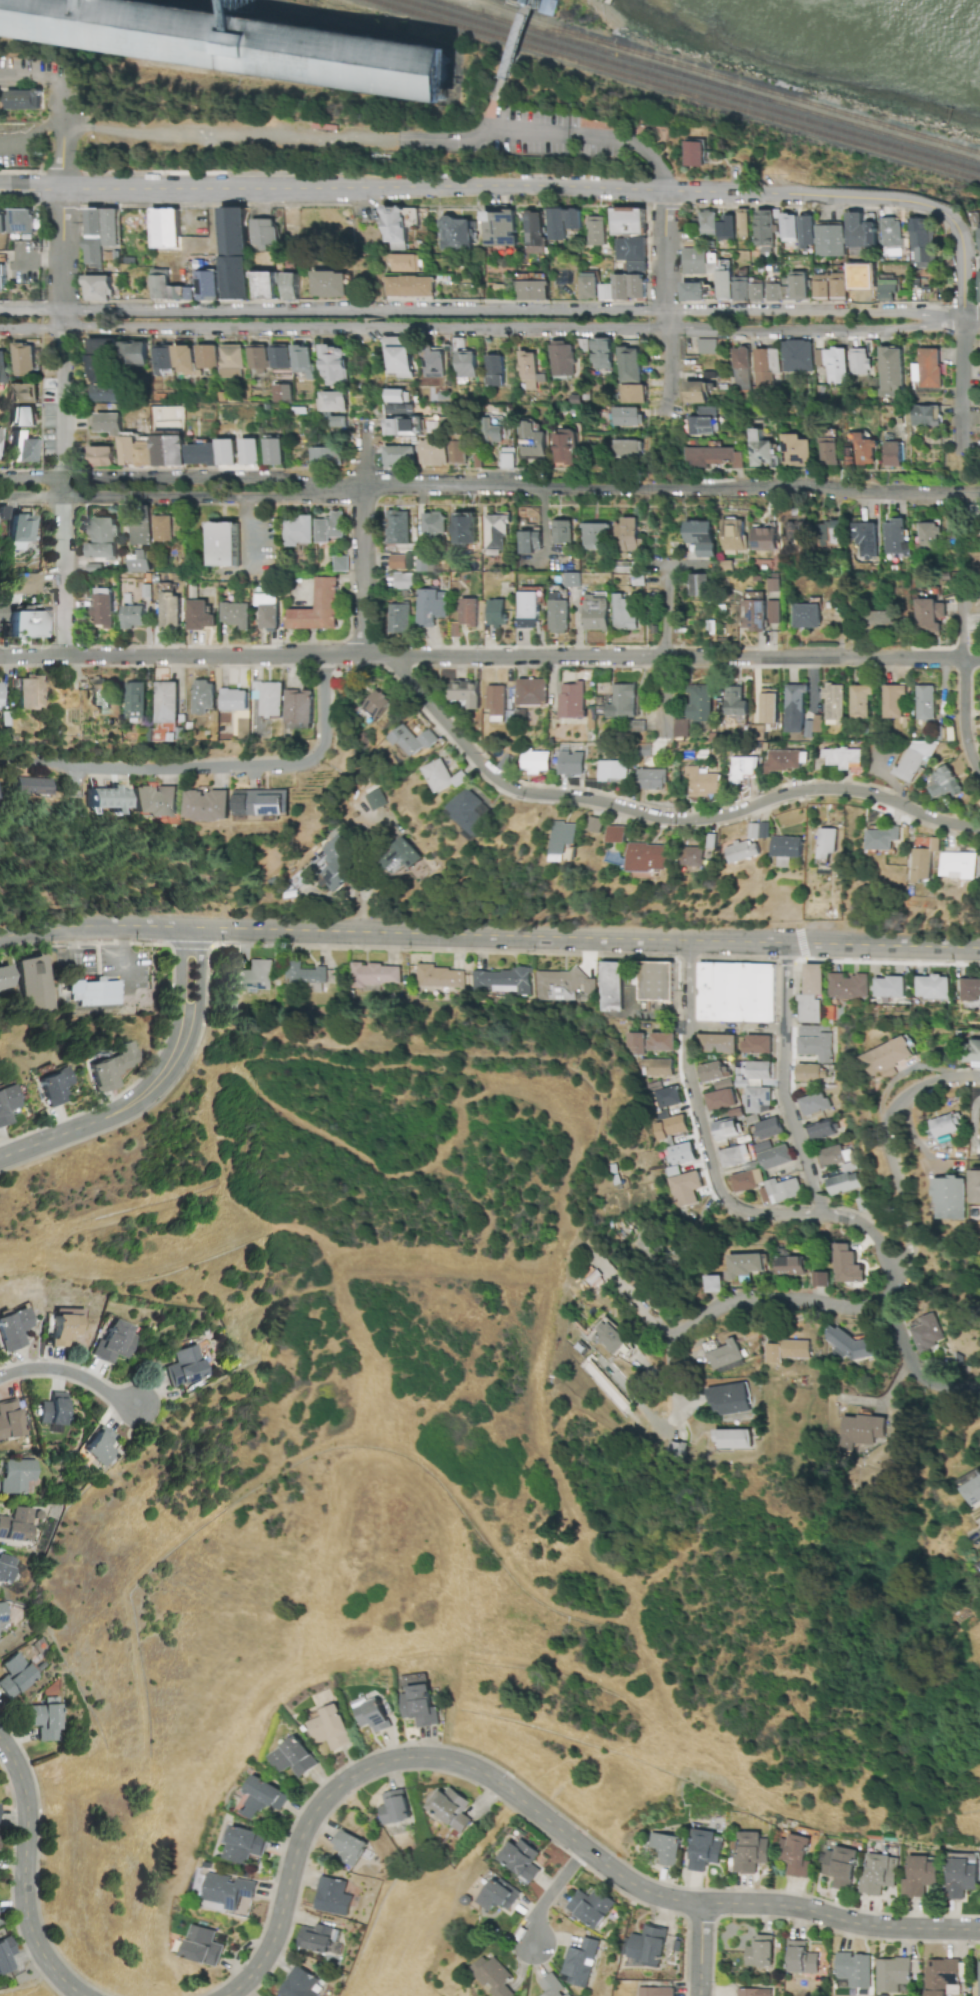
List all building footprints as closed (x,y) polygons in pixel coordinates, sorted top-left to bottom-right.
[(451,98),(0,28),(0,0),(176,0),(459,46),(451,98)] [(7,90),(6,110),(41,110),(42,90),(7,90)] [(685,139),(684,164),(702,165),(703,140),(685,139)] [(223,207),(247,207),(246,299),(222,298),(223,207)] [(417,207),(383,207),(383,243),(390,243),(390,251),(405,250),(405,226),(417,226),(417,207)] [(118,246),(118,209),(86,208),(86,269),(103,269),(103,246),(118,246)] [(612,235),(644,235),(645,208),(612,208),(612,235)] [(179,248),(178,209),(153,210),(154,248),(179,248)] [(564,240),(564,230),(580,230),(580,209),(547,209),(547,241),(564,240)] [(748,238),(747,210),(737,210),(737,238),(748,238)] [(754,246),(761,246),(761,253),(772,253),(773,210),(754,210),(754,246)] [(483,246),(515,246),(515,234),(514,234),(515,212),(484,211),(483,246)] [(525,253),(543,253),(542,212),(524,212),(525,253)] [(734,215),(718,215),(718,212),(698,212),(699,223),(699,235),(716,235),(716,240),(734,240),(734,215)] [(847,249),(875,250),(876,222),(863,222),(863,213),(848,212),(847,249)] [(797,214),(781,214),(780,242),(797,242),(797,214)] [(798,247),(813,248),(813,216),(799,215),(798,247)] [(586,246),(604,246),(604,217),(587,216),(586,246)] [(471,219),(441,218),(440,250),(470,250),(471,219)] [(881,247),(902,246),(901,218),(881,219),(881,247)] [(910,268),(933,268),(934,219),(911,218),(910,268)] [(276,219),(251,219),(252,251),(266,251),(266,245),(276,245),(276,219)] [(814,225),(815,257),(845,256),(844,224),(814,225)] [(613,261),(628,261),(627,272),(645,272),(646,238),(614,237),(613,261)] [(682,248),(683,274),(716,273),(716,253),(706,254),(706,248),(682,248)] [(418,254),(391,254),(391,272),(418,272),(418,254)] [(716,301),(730,301),(731,260),(717,260),(716,301)] [(168,269),(152,269),(152,299),(192,300),(193,287),(168,286),(168,269)] [(218,271),(197,271),(197,300),(217,301),(218,271)] [(766,301),(808,300),(808,272),(790,272),(790,285),(774,286),(774,279),(766,279),(766,301)] [(340,273),(314,273),(315,298),(324,298),(349,298),(348,276),(340,276),(340,273)] [(580,299),(597,300),(597,273),(580,273),(580,299)] [(598,284),(598,300),(644,299),(644,274),(612,275),(612,284),(598,284)] [(846,302),(846,274),(813,274),(813,302),(830,302),(846,302)] [(111,275),(85,276),(85,302),(112,301),(111,275)] [(255,276),(255,281),(258,281),(258,302),(278,302),(278,275),(255,276)] [(301,276),(286,276),(287,301),(288,301),(288,303),(299,303),(299,301),(301,301),(301,276)] [(747,277),(732,277),(733,302),(748,302),(747,277)] [(405,278),(405,279),(388,279),(388,283),(390,283),(390,298),(437,298),(438,284),(439,284),(439,279),(422,279),(422,278),(405,278)] [(749,302),(763,301),(763,279),(749,279),(749,302)] [(878,301),(896,301),(897,280),(878,279),(878,301)] [(548,300),(547,281),(515,281),(516,301),(548,300)] [(682,301),(704,301),(705,283),(682,282),(682,301)] [(113,339),(89,338),(88,383),(112,383),(113,339)] [(611,338),(592,338),(592,369),(611,369),(611,338)] [(716,339),(697,339),(697,354),(716,354),(716,339)] [(147,341),(123,341),(122,366),(147,366),(147,341)] [(550,376),(574,376),(573,341),(549,342),(550,376)] [(782,372),(812,372),(812,341),(782,341),(782,372)] [(33,344),(13,344),(13,376),(33,377),(33,344)] [(242,378),(243,345),(221,344),(221,377),(242,378)] [(421,346),(424,344),(430,344),(433,346),(433,351),(442,351),(442,354),(443,354),(443,378),(423,378),(423,356),(421,356),(421,346)] [(172,369),(173,345),(154,345),(153,369),(172,369)] [(196,345),(196,369),(217,369),(217,345),(196,345)] [(194,346),(174,346),(174,374),(194,374),(194,346)] [(312,346),(292,346),(293,373),(305,373),(305,379),(313,379),(312,346)] [(322,346),(321,382),(346,382),(347,346),(322,346)] [(268,347),(252,347),(253,350),(251,350),(251,370),(259,371),(259,374),(267,374),(267,370),(270,370),(270,369),(272,369),(272,362),(270,362),(270,350),(268,349),(268,347)] [(290,347),(290,350),(292,349),(292,370),(273,370),(273,350),(275,350),(275,347),(290,347)] [(618,384),(640,383),(640,347),(618,348),(618,384)] [(749,348),(733,348),(732,390),(748,391),(749,348)] [(846,349),(825,348),(825,383),(846,384),(846,349)] [(880,348),(879,397),(895,397),(895,391),(903,391),(903,348),(880,348)] [(778,349),(753,349),(754,387),(771,387),(771,373),(779,373),(778,349)] [(850,374),(869,374),(869,349),(850,349),(850,374)] [(918,387),(940,388),(940,349),(918,349),(918,365),(911,365),(911,381),(918,381),(918,387)] [(391,351),(391,375),(400,375),(400,379),(415,380),(415,374),(414,374),(414,351),(391,351)] [(536,374),(537,352),(519,352),(518,380),(525,380),(525,389),(536,389),(536,382),(543,382),(543,374),(536,374)] [(484,386),(503,386),(503,355),(485,355),(484,386)] [(707,403),(706,392),(714,392),(714,382),(685,382),(686,404),(707,403)] [(37,404),(37,384),(11,383),(10,403),(37,404)] [(291,385),(273,384),(273,403),(291,403),(291,385)] [(644,403),(644,384),(619,385),(619,403),(644,403)] [(92,401),(124,402),(124,385),(93,385),(92,401)] [(411,393),(408,393),(408,392),(389,392),(389,405),(407,405),(407,403),(411,403),(411,393)] [(349,395),(324,395),(324,401),(321,401),(321,414),(332,414),(332,415),(336,415),(336,414),(349,414),(349,395)] [(414,404),(385,404),(385,436),(422,435),(422,416),(414,417),(414,404)] [(910,426),(939,427),(940,406),(911,405),(910,426)] [(35,426),(35,407),(9,407),(9,427),(35,426)] [(611,425),(640,426),(641,408),(611,407),(611,425)] [(689,416),(689,435),(713,435),(712,415),(716,415),(716,407),(697,407),(698,416),(689,416)] [(119,414),(94,413),(94,432),(109,433),(109,436),(119,436),(119,414)] [(346,427),(346,416),(331,416),(331,427),(346,427)] [(480,442),(501,442),(502,426),(490,426),(490,421),(481,421),(480,442)] [(534,422),(520,422),(519,456),(545,457),(545,432),(534,432),(534,422)] [(761,429),(750,429),(749,467),(778,468),(778,456),(771,456),(772,441),(761,441),(761,429)] [(35,462),(35,439),(19,439),(19,431),(11,431),(10,462),(35,462)] [(574,466),(573,454),(577,454),(577,431),(552,431),(554,467),(574,466)] [(855,457),(845,457),(845,469),(854,469),(854,464),(875,465),(875,440),(864,440),(864,433),(855,432),(855,457)] [(782,467),(811,467),(811,440),(801,440),(801,435),(783,434),(782,467)] [(183,435),(153,436),(153,467),(184,466),(183,435)] [(264,464),(282,465),(282,439),(280,438),(280,436),(265,436),(265,439),(264,439),(264,464)] [(838,466),(837,436),(820,437),(821,467),(838,466)] [(152,465),(151,437),(135,438),(135,437),(119,437),(120,466),(152,465)] [(234,439),(217,440),(218,466),(235,465),(234,439)] [(240,439),(257,439),(258,464),(241,465),(240,439)] [(447,466),(447,440),(420,440),(419,466),(447,466)] [(640,459),(641,440),(613,440),(612,458),(640,459)] [(450,464),(467,465),(467,441),(450,441),(450,464)] [(883,467),(901,467),(901,442),(883,442),(883,467)] [(186,444),(186,465),(216,465),(216,444),(186,444)] [(111,447),(88,446),(88,467),(111,467),(111,447)] [(384,447),(385,467),(415,466),(414,446),(384,447)] [(340,448),(311,448),(311,465),(339,465),(340,448)] [(514,468),(514,448),(502,448),(502,468),(514,468)] [(743,468),(743,448),(685,449),(685,465),(733,465),(733,469),(743,468)] [(316,543),(329,543),(329,538),(343,537),(343,511),(331,511),(331,520),(315,520),(316,543)] [(410,511),(388,511),(387,544),(409,544),(410,511)] [(424,512),(424,538),(446,538),(446,513),(424,512)] [(477,513),(456,513),(455,546),(476,546),(477,513)] [(9,550),(24,550),(24,542),(31,542),(32,515),(10,515),(9,550)] [(313,516),(300,515),(300,521),(284,520),(284,545),(313,545),(313,516)] [(502,556),(503,536),(509,536),(509,515),(486,515),(486,555),(502,556)] [(171,516),(153,516),(153,543),(171,543),(171,516)] [(86,558),(115,559),(116,517),(94,517),(93,525),(91,525),(91,543),(86,543),(86,558)] [(808,518),(786,517),(785,538),(807,539),(808,518)] [(884,555),(909,555),(909,542),(905,542),(904,518),(891,519),(891,523),(883,523),(884,555)] [(638,519),(616,520),(617,551),(639,551),(638,519)] [(745,520),(722,519),(721,550),(744,551),(745,520)] [(553,543),(572,543),(571,520),(553,520),(553,543)] [(819,520),(818,546),(842,547),(843,522),(819,520)] [(129,544),(149,545),(149,522),(129,521),(129,544)] [(714,557),(714,521),(686,521),(685,543),(697,543),(697,557),(714,557)] [(238,566),(237,522),(209,522),(210,566),(238,566)] [(609,524),(583,523),(582,549),(608,550),(609,524)] [(875,523),(851,523),(851,542),(858,542),(858,559),(876,559),(875,523)] [(937,552),(938,524),(917,523),(916,552),(937,552)] [(777,528),(752,528),(752,550),(777,550),(777,528)] [(521,552),(542,552),(542,531),(521,531),(521,552)] [(130,572),(149,572),(150,550),(140,549),(140,556),(131,556),(130,572)] [(404,555),(389,555),(388,569),(404,569),(404,555)] [(347,571),(347,556),(333,556),(333,571),(347,571)] [(416,571),(429,572),(429,559),(417,559),(416,571)] [(393,590),(412,589),(411,573),(393,574),(393,590)] [(578,586),(577,573),(564,574),(565,587),(578,586)] [(710,574),(689,574),(689,596),(709,596),(710,574)] [(337,577),(315,577),(315,609),(286,609),(287,629),(337,629),(337,577)] [(539,604),(545,604),(545,587),(520,587),(520,628),(539,628),(539,604)] [(113,589),(95,588),(94,629),(112,629),(113,589)] [(418,627),(436,627),(436,617),(446,618),(447,590),(419,589),(418,627)] [(568,600),(560,600),(560,592),(549,592),(550,633),(569,633),(568,600)] [(764,631),(765,592),(744,592),(743,630),(764,631)] [(162,593),(161,629),(180,630),(182,594),(162,593)] [(279,628),(278,594),(255,595),(255,606),(259,606),(260,628),(279,628)] [(609,630),(608,594),(584,594),(584,631),(609,630)] [(614,630),(637,630),(636,599),(624,599),(624,594),(613,594),(614,630)] [(478,626),(478,598),(460,598),(460,626),(478,626)] [(207,614),(207,600),(187,600),(186,629),(215,630),(216,614),(207,614)] [(489,627),(506,626),(506,600),(488,600),(489,627)] [(945,601),(918,600),(918,633),(939,633),(940,617),(945,618),(945,601)] [(779,601),(770,601),(770,624),(779,623),(779,601)] [(249,604),(220,603),(220,624),(238,624),(238,630),(249,631),(249,604)] [(409,604),(389,604),(389,633),(409,633),(409,604)] [(122,629),(133,629),(133,625),(145,626),(145,605),(122,605),(122,629)] [(819,628),(819,605),(792,605),(792,628),(819,628)] [(40,637),(39,606),(7,607),(8,638),(40,637)] [(893,612),(870,611),(869,629),(900,630),(900,622),(893,622),(893,612)] [(40,709),(39,676),(16,676),(16,710),(40,709)] [(89,709),(108,710),(108,680),(90,679),(89,709)] [(518,679),(518,706),(547,705),(547,679),(518,679)] [(207,714),(207,709),(215,709),(215,681),(192,681),(193,714),(207,714)] [(480,709),(480,681),(452,681),(452,700),(469,701),(469,709),(480,709)] [(147,683),(127,682),(126,718),(146,719),(147,683)] [(178,682),(155,682),(156,723),(179,723),(178,682)] [(281,717),(282,683),(251,682),(251,699),(259,699),(259,717),(281,717)] [(561,718),(585,718),(585,683),(560,683),(561,718)] [(636,717),(636,684),(613,685),(613,705),(606,705),(606,718),(636,717)] [(505,716),(506,686),(489,685),(488,716),(505,716)] [(712,721),(711,685),(687,685),(687,721),(712,721)] [(806,685),(786,685),(786,733),(805,733),(806,685)] [(824,724),(843,725),(844,685),(825,685),(824,724)] [(851,718),(869,718),(869,694),(873,694),(873,686),(851,685),(851,718)] [(902,718),(901,695),(906,695),(906,685),(883,686),(884,718),(902,718)] [(934,685),(916,685),(915,720),(933,720),(934,685)] [(726,716),(749,716),(748,700),(742,700),(742,687),(725,687),(726,716)] [(248,690),(220,689),(220,710),(247,711),(248,690)] [(377,719),(392,701),(377,689),(362,708),(377,719)] [(778,724),(778,689),(761,689),(761,723),(778,724)] [(284,728),(312,728),(312,690),(285,690),(284,728)] [(689,737),(689,719),(673,719),(674,737),(689,737)] [(645,721),(630,721),(630,732),(645,733),(645,721)] [(430,729),(419,739),(405,724),(392,736),(412,759),(425,747),(428,750),(439,739),(430,729)] [(912,783),(923,759),(928,761),(935,747),(913,737),(895,775),(912,783)] [(651,743),(638,743),(637,757),(651,757),(651,743)] [(828,766),(841,766),(841,772),(861,772),(860,749),(821,749),(821,758),(827,758),(828,766)] [(800,771),(801,751),(766,750),(766,770),(800,771)] [(549,752),(522,752),(523,772),(549,772),(549,752)] [(584,753),(559,752),(559,775),(583,776),(584,753)] [(756,757),(729,757),(729,786),(743,786),(743,775),(756,775),(756,757)] [(422,768),(436,794),(456,784),(457,786),(469,780),(465,771),(452,778),(441,758),(422,768)] [(627,781),(627,761),(599,761),(599,781),(627,781)] [(935,800),(952,793),(954,797),(962,793),(950,765),(931,773),(935,783),(928,785),(935,800)] [(698,774),(697,766),(684,766),(684,797),(719,796),(718,773),(698,774)] [(665,789),(665,769),(637,769),(638,790),(665,789)] [(49,779),(15,778),(14,794),(49,795),(49,779)] [(142,817),(177,816),(176,787),(152,787),(132,787),(132,814),(142,814),(142,817)] [(476,837),(496,815),(466,787),(445,810),(476,837)] [(124,788),(86,788),(87,808),(108,808),(108,816),(117,815),(116,808),(124,808),(124,788)] [(370,812),(384,804),(376,788),(361,796),(370,812)] [(287,789),(232,791),(232,816),(287,815),(287,789)] [(184,791),(184,817),(194,817),(194,821),(229,821),(228,790),(203,791),(203,790),(184,791)] [(605,819),(590,816),(587,830),(602,833),(605,819)] [(577,823),(553,823),(552,862),(575,862),(577,823)] [(749,823),(750,839),(770,838),(769,823),(749,823)] [(627,826),(609,826),(608,843),(626,843),(627,826)] [(817,859),(833,859),(834,828),(818,828),(817,859)] [(892,841),(899,841),(899,830),(869,829),(868,851),(892,851),(892,841)] [(318,874),(313,879),(321,888),(325,884),(332,891),(354,870),(342,857),(351,848),(336,833),(307,862),(318,874)] [(801,858),(801,837),(771,837),(770,857),(777,857),(776,867),(789,868),(790,858),(801,858)] [(408,865),(412,869),(423,858),(404,838),(382,860),(396,875),(408,865)] [(757,840),(726,846),(729,862),(760,857),(757,840)] [(670,844),(629,844),(628,870),(670,871),(670,844)] [(705,847),(683,848),(683,867),(706,867),(705,847)] [(913,884),(922,883),(922,879),(931,879),(931,849),(913,849),(913,884)] [(976,853),(941,853),(940,877),(975,878),(976,853)] [(56,1010),(43,954),(15,960),(28,1016),(56,1010)] [(271,960),(252,959),(252,970),(233,970),(232,989),(271,990),(271,960)] [(289,983),(307,983),(307,992),(320,992),(321,984),(326,984),(326,966),(317,966),(316,970),(301,969),(301,961),(290,961),(289,983)] [(641,962),(674,963),(673,1001),(639,1000),(641,962)] [(699,962),(775,964),(774,1022),(698,1021),(699,962)] [(602,963),(623,963),(622,1013),(601,1012),(602,963)] [(400,965),(352,964),(352,990),(380,990),(380,984),(399,984),(400,965)] [(463,988),(463,970),(435,969),(435,964),(417,964),(416,986),(463,988)] [(805,995),(800,995),(799,1023),(821,1023),(821,997),(823,997),(824,964),(806,964),(805,995)] [(9,965),(0,967),(0,990),(14,987),(9,965)] [(472,970),(472,992),(529,992),(529,970),(472,970)] [(586,1000),(586,994),(595,994),(595,978),(585,979),(585,971),(536,972),(536,1001),(586,1000)] [(866,999),(867,975),(843,975),(843,974),(829,973),(829,998),(866,999)] [(948,976),(915,975),(915,998),(947,999),(948,976)] [(903,978),(874,977),(874,997),(903,997),(903,978)] [(68,980),(82,979),(83,983),(96,982),(96,978),(100,978),(104,978),(104,982),(120,981),(121,997),(121,1005),(82,1006),(81,994),(69,994),(68,980)] [(977,1001),(977,995),(979,995),(979,979),(961,979),(960,1001),(977,1001)] [(797,1054),(818,1055),(817,1064),(830,1064),(831,1027),(799,1026),(799,1036),(798,1036),(797,1054)] [(643,1055),(643,1032),(627,1032),(627,1055),(643,1055)] [(673,1033),(646,1033),(646,1051),(673,1051),(673,1033)] [(734,1053),(734,1035),(700,1034),(699,1052),(734,1053)] [(771,1036),(744,1035),(743,1054),(771,1054),(771,1036)] [(880,1082),(899,1073),(895,1065),(914,1056),(905,1037),(867,1054),(880,1082)] [(965,1039),(964,1062),(979,1063),(979,1040),(965,1039)] [(116,1088),(111,1071),(130,1066),(123,1041),(106,1045),(109,1056),(85,1063),(93,1094),(116,1088)] [(672,1060),(640,1059),(639,1076),(672,1076),(672,1060)] [(702,1083),(728,1077),(723,1060),(698,1066),(702,1083)] [(770,1080),(770,1062),(746,1061),(746,1075),(735,1075),(734,1087),(747,1087),(747,1079),(770,1080)] [(61,1067),(50,1071),(48,1064),(33,1070),(49,1109),(64,1102),(59,1088),(69,1084),(61,1067)] [(820,1065),(797,1064),(796,1082),(820,1082),(820,1065)] [(713,1082),(714,1090),(732,1088),(731,1079),(713,1082)] [(10,1124),(6,1111),(16,1108),(9,1085),(0,1087),(0,1127),(10,1124)] [(681,1104),(677,1086),(649,1092),(652,1110),(681,1104)] [(769,1087),(743,1088),(744,1113),(770,1112),(769,1087)] [(736,1106),(731,1088),(704,1095),(709,1112),(736,1106)] [(799,1098),(802,1116),(829,1110),(825,1092),(799,1098)] [(687,1132),(683,1115),(652,1122),(656,1140),(687,1132)] [(760,1140),(782,1133),(777,1117),(754,1124),(760,1140)] [(739,1135),(735,1118),(711,1123),(716,1141),(739,1135)] [(812,1140),(835,1135),(831,1120),(808,1125),(812,1140)] [(754,1145),(762,1171),(792,1162),(786,1144),(772,1149),(769,1140),(754,1145)] [(665,1148),(669,1166),(695,1160),(691,1142),(665,1148)] [(750,1162),(745,1144),(718,1151),(723,1168),(750,1162)] [(841,1151),(839,1145),(817,1150),(820,1167),(850,1161),(848,1150),(841,1151)] [(734,1192),(764,1185),(760,1168),(730,1175),(734,1192)] [(825,1180),(831,1197),(860,1187),(854,1170),(825,1180)] [(971,1171),(972,1203),(979,1203),(979,1170),(971,1171)] [(701,1188),(698,1172),(667,1177),(672,1208),(696,1204),(693,1190),(701,1188)] [(965,1177),(937,1177),(937,1219),(964,1220),(965,1177)] [(771,1204),(803,1195),(798,1178),(778,1183),(777,1178),(765,1181),(771,1204)] [(631,1244),(650,1260),(661,1247),(643,1231),(631,1244)] [(862,1282),(862,1265),(855,1265),(854,1251),(849,1251),(849,1243),(833,1244),(834,1282),(862,1282)] [(775,1275),(804,1275),(805,1257),(775,1257),(775,1275)] [(829,1286),(829,1272),(812,1272),(812,1287),(829,1286)] [(721,1275),(705,1276),(705,1292),(722,1292),(721,1275)] [(3,1353),(26,1345),(20,1331),(30,1327),(22,1307),(0,1315),(0,1345),(3,1353)] [(50,1347),(66,1347),(66,1336),(79,1336),(80,1309),(51,1309),(50,1347)] [(920,1317),(923,1324),(910,1329),(919,1354),(936,1348),(934,1342),(943,1339),(933,1313),(920,1317)] [(129,1326),(106,1319),(100,1341),(94,1339),(89,1359),(110,1365),(113,1356),(126,1359),(133,1335),(127,1333),(129,1326)] [(614,1356),(629,1340),(607,1319),(591,1335),(614,1356)] [(707,1353),(715,1375),(745,1365),(735,1337),(727,1340),(728,1345),(707,1353)] [(767,1344),(766,1363),(782,1363),(782,1358),(810,1359),(811,1341),(782,1340),(782,1344),(767,1344)] [(169,1388),(204,1376),(193,1344),(169,1352),(173,1363),(162,1367),(169,1388)] [(716,1416),(751,1411),(747,1383),(708,1388),(710,1405),(714,1405),(716,1416)] [(38,1401),(37,1424),(49,1424),(49,1433),(62,1433),(64,1392),(50,1392),(49,1402),(38,1401)] [(15,1398),(0,1402),(0,1439),(23,1434),(15,1398)] [(841,1415),(840,1450),(852,1451),(852,1444),(874,1445),(874,1438),(885,1439),(886,1417),(841,1415)] [(105,1467),(115,1450),(107,1445),(113,1434),(97,1425),(81,1453),(105,1467)] [(751,1429),(717,1430),(718,1449),(752,1448),(751,1429)] [(684,1456),(685,1443),(668,1442),(667,1455),(684,1456)] [(0,1460),(0,1487),(0,1494),(26,1493),(26,1482),(34,1481),(34,1459),(0,1460)] [(960,1488),(971,1507),(979,1502),(979,1477),(960,1488)] [(11,1507),(10,1517),(0,1516),(0,1539),(28,1542),(31,1508),(11,1507)] [(7,1583),(14,1558),(0,1555),(0,1581),(7,1583)] [(5,1674),(0,1677),(0,1692),(6,1700),(35,1680),(15,1651),(0,1662),(0,1667),(5,1674)] [(403,1719),(416,1718),(417,1727),(439,1726),(438,1707),(432,1707),(430,1684),(407,1686),(408,1693),(401,1693),(403,1719)] [(37,1742),(59,1741),(58,1697),(42,1697),(42,1705),(23,1706),(24,1726),(37,1726),(37,1742)] [(361,1728),(371,1723),(375,1734),(391,1727),(379,1698),(353,1709),(361,1728)] [(353,1742),(337,1703),(320,1711),(322,1716),(308,1722),(318,1745),(328,1741),(332,1751),(353,1742)] [(269,1757),(282,1773),(290,1767),(300,1779),(319,1764),(295,1735),(269,1757)] [(281,1811),(290,1793),(255,1776),(237,1813),(254,1820),(258,1810),(263,1813),(267,1804),(281,1811)] [(470,1802),(446,1784),(428,1808),(461,1833),(471,1820),(462,1813),(470,1802)] [(379,1806),(384,1826),(410,1819),(402,1789),(382,1794),(385,1804),(379,1806)] [(225,1859),(248,1866),(251,1854),(263,1857),(269,1835),(228,1824),(223,1843),(229,1844),(225,1859)] [(340,1850),(336,1859),(355,1868),(366,1842),(338,1829),(331,1846),(340,1850)] [(693,1831),(688,1870),(704,1872),(705,1862),(719,1864),(723,1834),(693,1831)] [(677,1867),(681,1837),(653,1832),(651,1847),(662,1849),(659,1864),(677,1867)] [(769,1864),(770,1838),(761,1838),(762,1832),(740,1832),(739,1855),(734,1855),(733,1873),(756,1874),(757,1863),(769,1864)] [(812,1836),(791,1834),(791,1839),(783,1838),(781,1861),(789,1862),(788,1876),(810,1878),(812,1860),(810,1860),(812,1836)] [(540,1853),(517,1835),(498,1859),(530,1883),(541,1870),(532,1863),(540,1853)] [(833,1887),(851,1891),(859,1850),(838,1846),(836,1854),(823,1851),(821,1862),(826,1863),(823,1875),(835,1877),(833,1887)] [(896,1887),(899,1857),(869,1853),(866,1876),(861,1876),(860,1894),(881,1896),(882,1885),(896,1887)] [(964,1901),(965,1890),(977,1890),(978,1854),(948,1853),(947,1900),(964,1901)] [(938,1862),(930,1862),(930,1856),(909,1856),(909,1879),(903,1879),(902,1897),(926,1898),(926,1885),(938,1886),(938,1862)] [(257,1881),(234,1878),(234,1876),(209,1872),(208,1878),(197,1877),(194,1895),(203,1896),(201,1907),(237,1913),(240,1896),(254,1898),(257,1881)] [(351,1896),(343,1894),(346,1881),(321,1876),(313,1909),(347,1917),(351,1896)] [(510,1912),(521,1894),(495,1877),(478,1903),(491,1911),(496,1903),(510,1912)] [(579,1889),(566,1909),(596,1930),(616,1902),(596,1888),(590,1896),(579,1889)] [(334,1928),(316,1923),(314,1929),(302,1926),(297,1947),(327,1954),(334,1928)] [(215,1930),(191,1924),(183,1958),(217,1967),(223,1945),(212,1942),(215,1930)] [(667,1929),(645,1925),(643,1935),(632,1933),(626,1963),(659,1969),(667,1929)] [(745,1967),(772,1967),(773,1936),(752,1935),(752,1947),(745,1946),(745,1967)] [(11,1969),(5,1957),(14,1954),(6,1936),(0,1938),(0,1974),(11,1969)] [(568,1947),(560,1981),(586,1988),(598,1940),(583,1937),(580,1950),(568,1947)] [(817,1973),(818,1953),(806,1953),(806,1941),(789,1940),(788,1973),(817,1973)] [(489,1963),(484,1957),(470,1969),(487,1989),(487,1988),(494,1995),(514,1995),(515,1995),(506,1984),(514,1977),(495,1957),(489,1963)] [(911,1958),(877,1958),(876,1992),(898,1993),(898,1984),(910,1984),(911,1958)] [(926,1959),(925,1995),(947,1995),(947,1987),(958,1987),(959,1960),(926,1959)] [(310,1990),(317,1980),(297,1965),(277,1993),(281,1995),(316,1995),(317,1995),(310,1990)] [(566,1990),(566,1991),(552,1972),(538,1982),(546,1993),(542,1995),(570,1995),(566,1990)] [(675,1988),(640,1987),(639,1995),(674,1995),(675,1988)]
